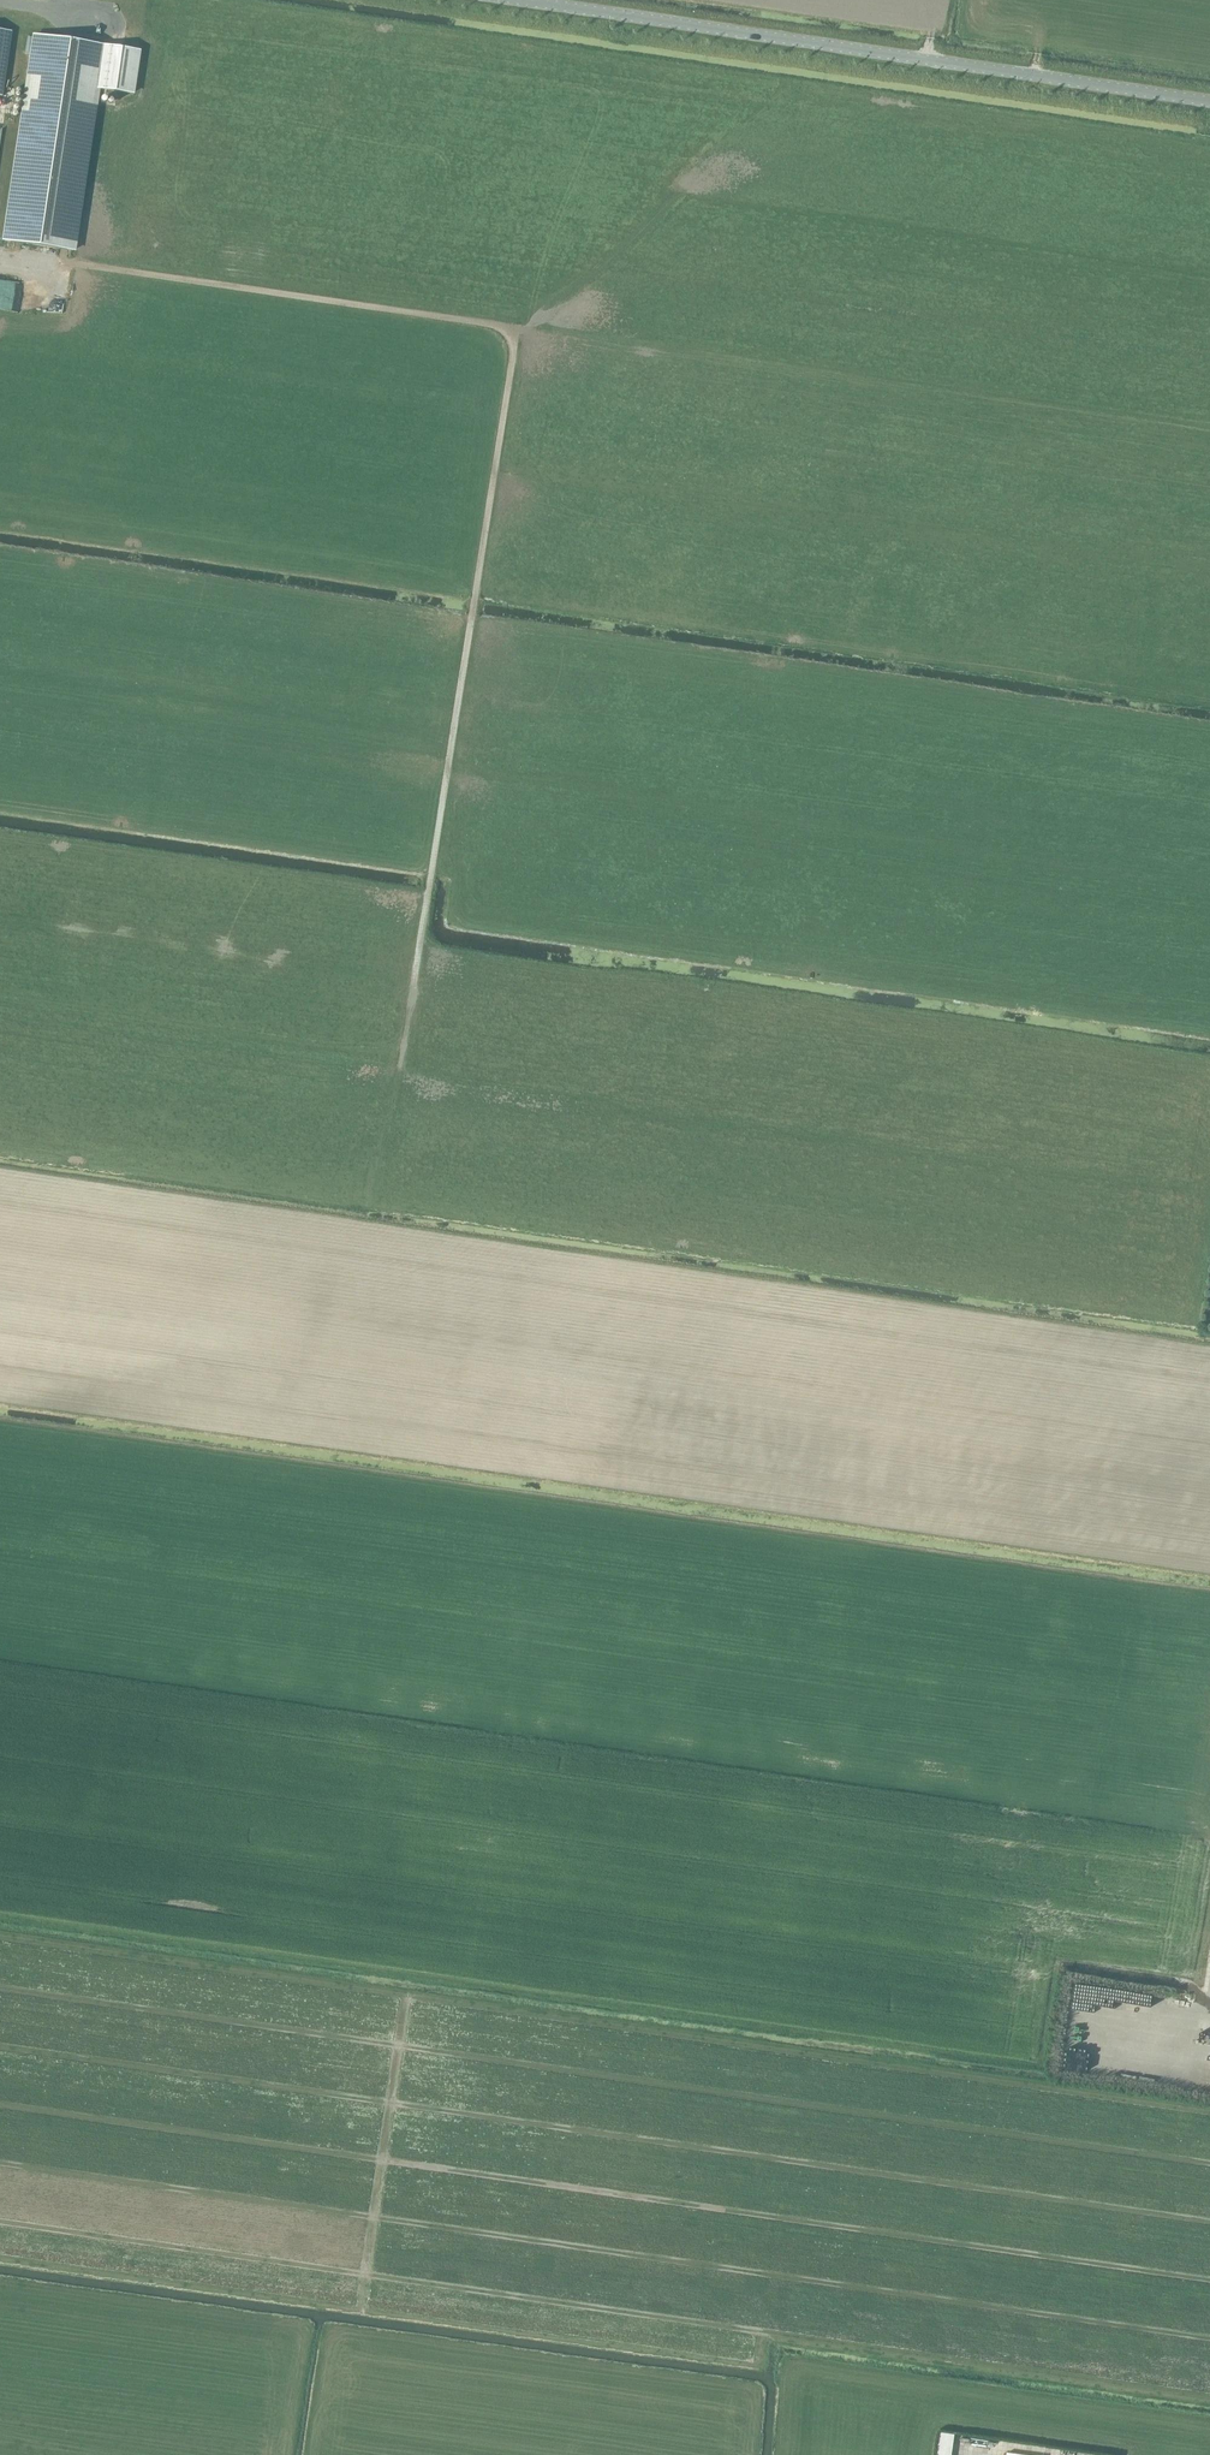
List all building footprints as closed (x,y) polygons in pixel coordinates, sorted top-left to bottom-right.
[(2,96),(11,32),(0,30),(0,96),(2,96)] [(33,33),(2,241),(76,252),(101,89),(135,94),(141,49),(33,33)] [(940,2432),(939,2452),(950,2453),(951,2440),(955,2440),(955,2433),(940,2432)]
